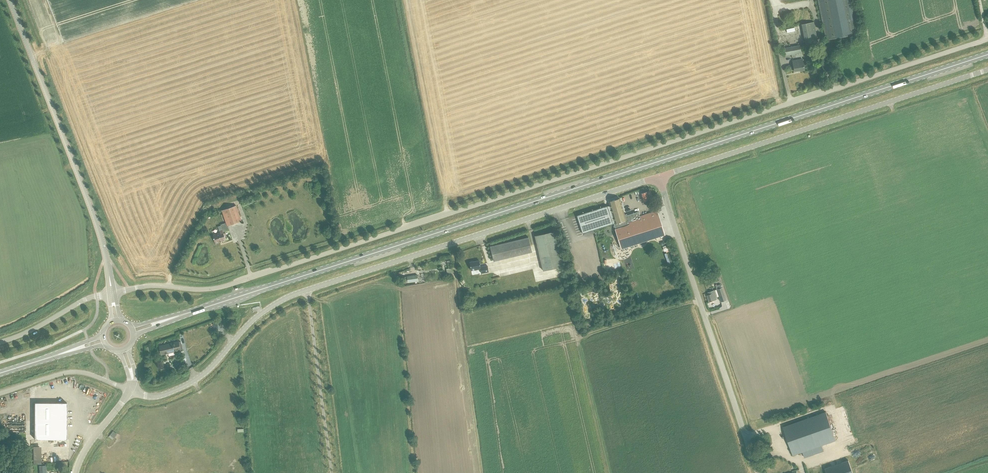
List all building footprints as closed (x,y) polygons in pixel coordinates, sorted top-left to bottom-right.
[(826,40),(860,33),(853,0),(817,0),(826,40)] [(814,22),(802,24),(806,44),(818,42),(814,22)] [(800,45),(784,48),(785,56),(801,53),(800,45)] [(800,70),(800,71),(804,70),(804,67),(807,66),(807,62),(803,63),(803,59),(793,61),(794,71),(800,70)] [(653,200),(650,191),(641,193),(644,201),(649,200),(649,201),(653,200)] [(610,204),(577,215),(583,234),(613,224),(614,223),(616,229),(617,234),(618,238),(619,238),(622,248),(665,235),(662,227),(661,224),(660,220),(658,221),(657,217),(659,217),(657,211),(641,216),(639,211),(625,215),(619,199),(610,202),(610,204)] [(237,206),(222,210),(226,223),(228,226),(242,221),(237,206)] [(220,233),(213,235),(216,243),(226,240),(225,237),(227,236),(226,233),(224,233),(223,231),(222,228),(228,226),(226,223),(221,225),(218,226),(220,233)] [(555,232),(535,237),(543,271),(563,266),(555,232)] [(529,237),(490,247),(494,261),(532,252),(529,237)] [(612,245),(615,257),(621,255),(617,243),(612,245)] [(480,267),(479,261),(470,263),(471,270),(481,268),(482,273),(489,272),(488,266),(480,267)] [(709,295),(707,296),(709,302),(717,299),(716,297),(719,296),(721,302),(726,300),(722,288),(717,289),(708,293),(709,295)] [(221,320),(213,321),(215,331),(223,330),(221,320)] [(179,342),(159,347),(161,355),(181,350),(183,349),(181,341),(179,342)] [(35,403),(35,439),(67,439),(67,403),(35,403)] [(836,440),(826,412),(783,427),(793,455),(795,454),(803,452),(805,458),(807,457),(824,451),(822,445),(836,440)] [(113,431),(108,436),(112,440),(117,434),(113,431)] [(40,446),(33,447),(34,464),(41,464),(40,446)] [(825,469),(826,472),(853,472),(852,469),(849,460),(825,469)]
